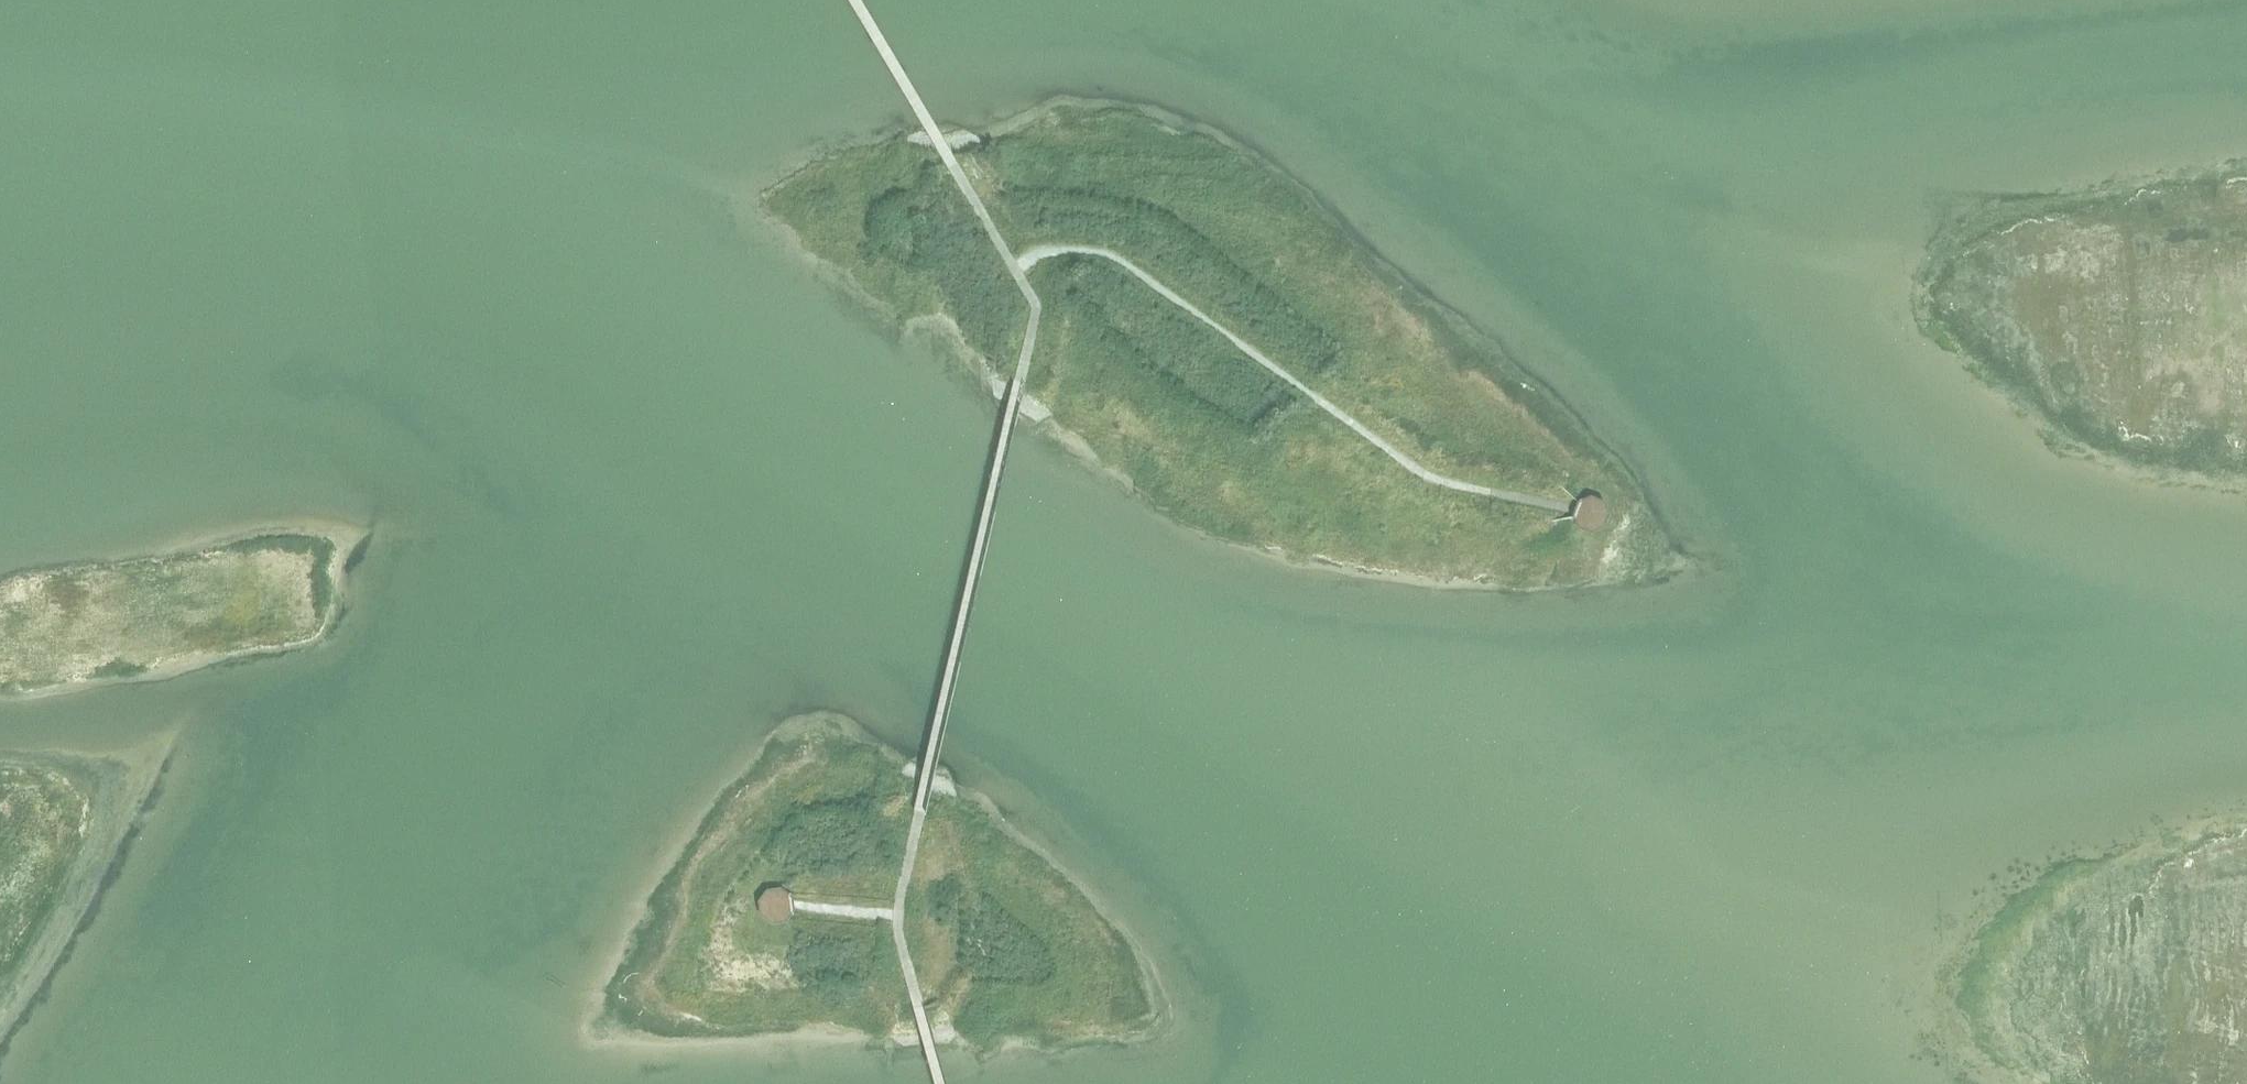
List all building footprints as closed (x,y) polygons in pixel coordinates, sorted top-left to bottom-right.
[(1579,502),(1575,514),(1581,526),(1593,530),(1605,524),(1609,512),(1603,500),(1591,496),(1579,502)] [(765,887),(757,898),(759,912),(770,920),(784,918),(792,907),(790,894),(779,885),(765,887)]
